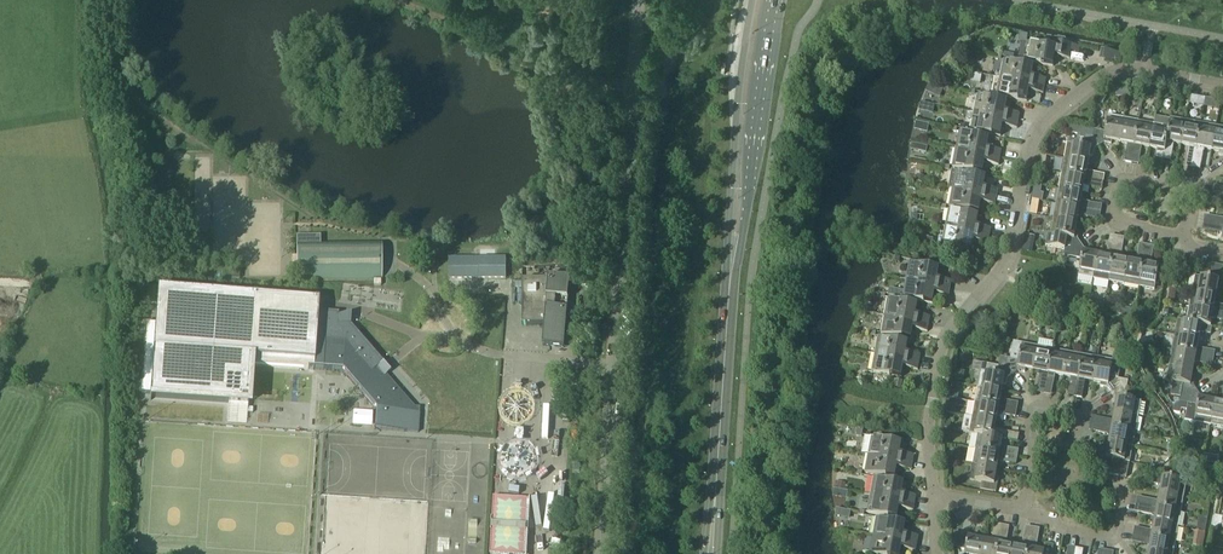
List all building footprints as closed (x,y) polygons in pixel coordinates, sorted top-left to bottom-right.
[(1057,39),(1057,43),(1054,43),(1053,48),(1028,44),(1025,62),(1053,67),(1055,57),(1070,59),(1071,52),(1079,53),(1080,47),(1067,45),(1067,44),(1065,41),(1057,39)] [(1102,55),(1104,61),(1112,62),(1120,60),(1121,55),(1101,51),(1101,55),(1102,55)] [(1003,61),(1000,79),(1002,79),(1045,87),(1047,80),(1032,77),(1033,67),(1003,61)] [(1045,87),(1002,79),(999,97),(1027,102),(1029,92),(1043,95),(1045,87)] [(976,114),(1019,122),(1020,115),(1005,112),(1007,102),(979,97),(976,114)] [(1213,100),(1211,108),(1219,110),(1220,102),(1220,101),(1213,100)] [(1019,122),(976,114),(973,132),(1000,137),(1002,127),(1017,130),(1019,122)] [(1108,117),(1105,133),(1094,131),(1093,138),(1099,147),(1104,144),(1111,145),(1112,141),(1120,143),(1124,120),(1108,117)] [(1160,170),(1162,161),(1163,161),(1169,128),(1171,120),(1155,118),(1154,125),(1149,149),(1157,150),(1154,169),(1160,170)] [(1171,119),(1171,120),(1169,128),(1163,161),(1170,162),(1173,144),(1181,145),(1186,122),(1171,119)] [(1124,120),(1120,143),(1128,145),(1125,164),(1131,165),(1139,123),(1130,121),(1124,120)] [(1186,122),(1181,145),(1189,146),(1187,156),(1194,158),(1200,124),(1186,122)] [(1139,123),(1131,165),(1138,166),(1142,147),(1149,149),(1154,125),(1139,123)] [(1200,124),(1194,158),(1201,159),(1203,149),(1211,151),(1215,127),(1200,124)] [(1068,134),(1078,135),(1079,136),(1079,134),(1086,135),(1087,130),(1080,129),(1070,127),(1068,134)] [(1215,127),(1211,151),(1219,152),(1219,156),(1222,156),(1222,129),(1215,127)] [(1064,160),(1088,165),(1090,157),(1093,157),(1094,151),(1099,147),(1093,138),(1094,131),(1087,130),(1086,135),(1079,134),(1079,136),(1078,135),(1076,146),(1067,145),(1064,160)] [(958,151),(1001,159),(1002,151),(987,148),(989,138),(961,133),(958,151)] [(982,174),(984,163),(999,166),(1001,159),(958,151),(955,168),(982,174)] [(1062,175),(1104,183),(1105,176),(1087,173),(1088,165),(1064,160),(1062,175)] [(949,189),(954,190),(997,198),(998,191),(983,188),(985,177),(958,172),(952,171),(949,189)] [(1059,190),(1082,195),(1084,187),(1103,190),(1104,183),(1062,175),(1059,190)] [(1222,196),(1222,190),(1212,188),(1211,194),(1222,196)] [(954,190),(951,208),(979,213),(981,203),(996,206),(997,198),(954,190)] [(1082,195),(1059,190),(1056,205),(1089,211),(1090,204),(1081,202),(1082,195)] [(1034,193),(1032,201),(1042,202),(1043,195),(1034,193)] [(1210,201),(1222,203),(1222,196),(1211,194),(1210,201)] [(1053,220),(1077,225),(1078,217),(1087,218),(1089,211),(1056,205),(1053,220)] [(947,229),(990,237),(991,229),(976,226),(978,216),(950,211),(947,229)] [(1046,247),(1065,251),(1072,252),(1081,245),(1078,241),(1079,233),(1075,233),(1077,225),(1053,220),(1050,236),(1048,235),(1046,247)] [(1215,226),(1214,233),(1222,235),(1222,228),(1215,226)] [(990,237),(947,229),(944,246),(972,252),(973,241),(989,244),(990,237)] [(922,245),(927,247),(932,247),(933,240),(929,239),(929,238),(924,237),(922,245)] [(296,282),(382,280),(381,244),(320,245),(319,239),(295,239),(296,282)] [(1065,251),(1063,257),(1081,261),(1079,277),(1095,280),(1099,257),(1091,256),(1091,251),(1084,250),(1081,245),(1072,252),(1065,251)] [(1129,262),(1124,285),(1139,288),(1147,246),(1140,245),(1137,264),(1130,263),(1129,262)] [(1032,247),(1025,246),(1023,253),(1030,254),(1032,247)] [(1159,268),(1150,266),(1154,247),(1147,246),(1139,288),(1154,291),(1159,268)] [(1099,257),(1095,280),(1109,282),(1115,250),(1108,249),(1106,258),(1099,257)] [(1115,250),(1109,282),(1124,285),(1129,262),(1121,261),(1122,251),(1115,250)] [(450,260),(450,279),(506,279),(506,260),(450,260)] [(907,281),(951,289),(952,282),(937,279),(939,269),(911,264),(907,281)] [(1217,266),(1210,265),(1207,280),(1215,281),(1217,266)] [(1215,281),(1222,282),(1222,278),(1222,268),(1217,266),(1215,281)] [(522,281),(523,326),(545,326),(543,347),(564,348),(570,278),(548,276),(548,281),(522,281)] [(1207,280),(1195,277),(1192,293),(1216,297),(1217,290),(1221,291),(1222,282),(1215,281),(1207,280)] [(951,289),(907,281),(904,299),(933,304),(935,294),(949,297),(951,289)] [(1176,290),(1170,289),(1168,297),(1167,303),(1173,305),(1176,290)] [(145,323),(140,394),(150,395),(150,401),(151,402),(151,398),(295,408),(296,403),(298,370),(312,371),(323,371),(342,373),(347,378),(354,373),(377,400),(371,405),(376,411),(374,431),(418,434),(420,408),(414,408),(411,405),(412,405),(387,376),(391,372),(383,363),(353,328),(352,321),(351,316),(351,314),(347,315),(339,316),(339,313),(320,312),(318,312),(318,310),(319,301),(290,299),(276,298),(157,290),(156,303),(155,324),(145,323)] [(1222,314),(1222,307),(1214,305),(1216,297),(1192,293),(1190,308),(1222,314)] [(917,305),(890,300),(887,317),(929,325),(931,318),(918,316),(919,313),(916,312),(917,305)] [(1190,308),(1187,323),(1210,327),(1212,319),(1222,321),(1222,314),(1190,308)] [(929,325),(887,317),(883,335),(911,340),(913,330),(928,333),(929,325)] [(1178,321),(1175,336),(1198,340),(1200,332),(1208,334),(1208,335),(1211,335),(1212,328),(1210,327),(1187,323),(1178,321)] [(1214,358),(1215,352),(1197,348),(1198,340),(1175,336),(1172,350),(1214,358)] [(906,353),(908,343),(880,338),(877,355),(919,363),(921,356),(906,353)] [(1011,360),(1008,359),(1006,366),(1012,375),(1018,372),(1025,373),(1026,370),(1033,371),(1038,348),(1022,345),(1022,347),(1013,346),(1011,360)] [(1038,348),(1033,371),(1041,373),(1039,382),(1046,384),(1052,351),(1038,348)] [(1169,366),(1193,370),(1194,362),(1213,366),(1214,358),(1172,350),(1171,354),(1169,366)] [(1052,351),(1046,384),(1053,385),(1055,375),(1063,377),(1067,353),(1052,351)] [(1075,399),(1082,356),(1067,353),(1063,377),(1071,378),(1067,397),(1075,399)] [(919,363),(877,355),(873,373),(901,378),(903,368),(918,371),(919,363)] [(1128,381),(1119,380),(1123,357),(1114,355),(1113,362),(1097,359),(1093,382),(1102,384),(1101,387),(1108,388),(1111,393),(1120,387),(1127,388),(1128,381)] [(1082,356),(1075,399),(1081,400),(1085,381),(1093,382),(1097,359),(1082,356)] [(1001,358),(1000,364),(999,369),(983,366),(979,388),(1002,393),(1003,386),(1006,386),(1007,379),(1012,375),(1006,366),(1008,359),(1007,359),(1001,358)] [(1166,381),(1173,383),(1171,396),(1180,397),(1180,396),(1188,398),(1197,392),(1194,387),(1195,379),(1191,378),(1193,370),(1169,366),(1166,381)] [(951,385),(949,399),(957,400),(960,386),(951,385)] [(1120,387),(1111,393),(1115,399),(1113,406),(1116,407),(1115,414),(1138,419),(1141,403),(1125,400),(1127,388),(1120,387)] [(976,403),(1018,411),(1019,405),(1000,401),(1002,393),(979,388),(976,403)] [(1194,423),(1210,426),(1215,403),(1207,401),(1207,398),(1200,396),(1197,392),(1188,398),(1180,396),(1180,397),(1179,403),(1188,405),(1184,426),(1193,428),(1194,423)] [(954,415),(957,400),(949,399),(946,413),(954,415)] [(1222,404),(1215,403),(1210,426),(1222,428),(1222,400),(1222,404)] [(973,419),(996,423),(998,414),(1017,418),(1018,411),(976,403),(973,419)] [(1102,428),(1136,434),(1138,419),(1115,414),(1113,423),(1104,421),(1102,428)] [(1009,434),(1003,433),(995,431),(996,423),(973,419),(970,433),(979,435),(1002,440),(1007,441),(1009,434)] [(1109,445),(1133,449),(1136,434),(1102,428),(1101,435),(1111,437),(1109,445)] [(863,431),(856,430),(855,437),(862,438),(863,431)] [(1001,448),(1002,440),(979,435),(976,451),(1018,458),(1019,452),(1001,448)] [(901,443),(873,438),(865,436),(861,454),(869,456),(912,464),(914,456),(899,453),(901,443)] [(1105,452),(1103,459),(1109,461),(1116,462),(1122,463),(1129,464),(1130,464),(1133,449),(1109,445),(1108,453),(1105,452)] [(1018,458),(976,451),(973,465),(997,470),(998,462),(1017,465),(1018,458)] [(869,456),(866,474),(894,479),(896,469),(911,472),(912,464),(869,456)] [(1103,459),(1100,474),(1107,475),(1109,461),(1103,459)] [(1109,461),(1107,475),(1113,476),(1116,462),(1109,461)] [(1116,462),(1113,476),(1120,477),(1122,463),(1116,462)] [(1122,478),(1126,479),(1129,464),(1122,463),(1120,477),(1122,478)] [(983,484),(982,491),(997,494),(999,479),(995,478),(997,470),(973,465),(970,481),(983,484)] [(1184,500),(1187,484),(1153,477),(1152,484),(1161,486),(1160,495),(1184,500)] [(871,497),(915,505),(916,497),(901,494),(903,484),(875,479),(871,497)] [(836,481),(835,488),(844,490),(846,484),(836,481)] [(1160,495),(1158,503),(1149,502),(1134,499),(1133,506),(1148,508),(1181,515),(1184,500),(1160,495)] [(915,505),(871,497),(868,514),(896,519),(898,509),(913,513),(915,505)] [(1133,506),(1131,512),(1146,515),(1156,517),(1154,525),(1178,529),(1181,515),(1148,508),(1133,506)] [(1196,532),(1204,534),(1207,519),(1198,518),(1196,532)] [(904,535),(906,525),(878,519),(874,537),(918,545),(919,538),(904,535)] [(984,541),(981,553),(996,553),(1002,525),(995,523),(991,542),(984,541)] [(1005,545),(1009,526),(1002,525),(996,553),(1012,553),(1014,546),(1005,545)] [(1132,536),(1175,544),(1178,529),(1154,525),(1153,532),(1134,529),(1132,536)] [(1204,534),(1195,532),(1192,547),(1201,549),(1204,534)] [(975,539),(976,536),(962,533),(959,547),(966,548),(965,553),(981,553),(984,541),(975,539)] [(1150,546),(1149,553),(1153,553),(1173,553),(1175,544),(1132,536),(1131,542),(1150,546)] [(874,537),(871,553),(900,553),(901,550),(916,553),(918,545),(874,537)] [(1014,546),(1012,553),(1028,553),(1030,540),(1023,539),(1022,548),(1014,546)] [(1030,540),(1028,553),(1044,553),(1044,552),(1035,550),(1037,541),(1030,540)] [(1044,552),(1044,553),(1052,553),(1054,546),(1052,546),(1052,545),(1045,544),(1044,552)]
